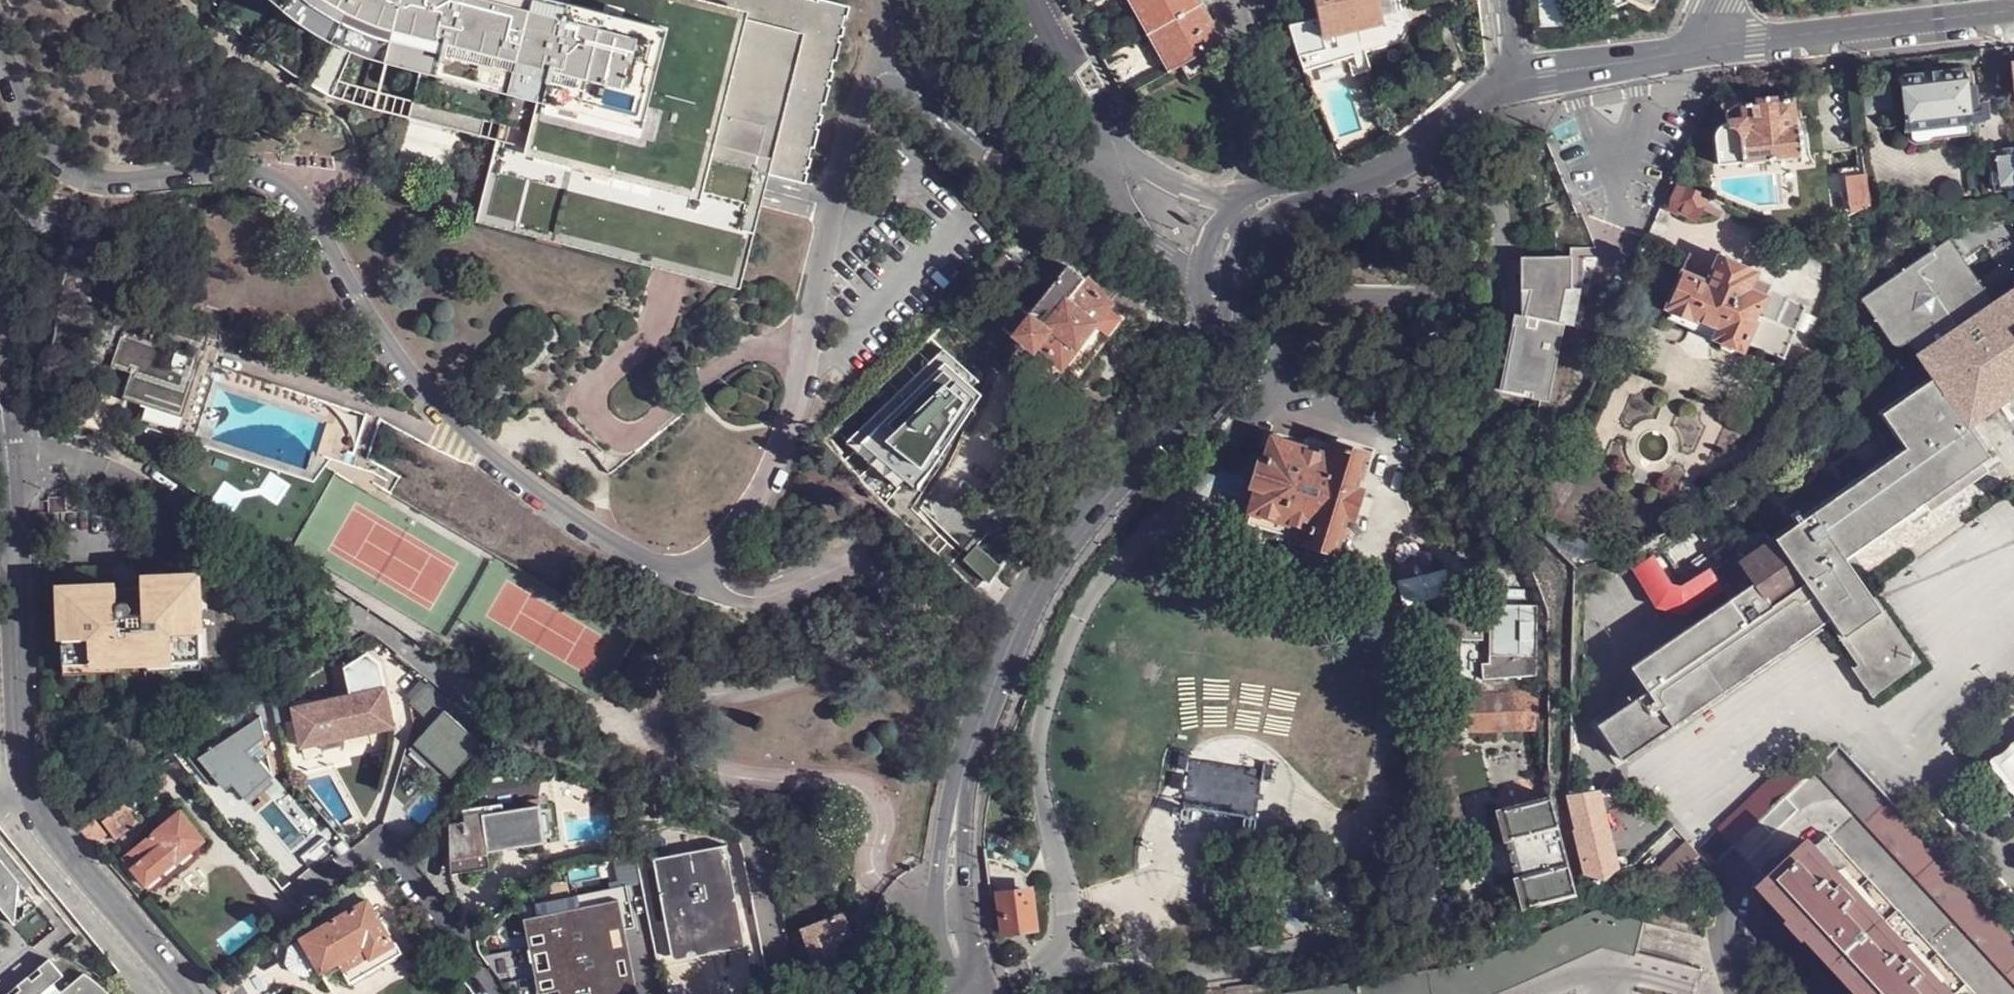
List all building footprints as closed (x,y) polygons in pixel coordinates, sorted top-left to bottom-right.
[(644,124),(668,27),(563,6),(534,0),(276,0),(277,1),(289,9),(300,18),(313,27),(328,35),(340,42),(353,47),(366,53),(379,57),(425,67),(512,90),(542,98),(644,124)] [(563,6),(668,27),(644,124),(542,98),(524,159),(702,205),(749,24),(751,12),(705,1),(702,0),(564,0),(563,6)] [(705,1),(751,12),(749,24),(804,38),(771,173),(806,182),(808,172),(805,172),(807,165),(809,166),(812,158),(809,157),(812,146),(815,147),(820,129),(816,128),(817,122),(821,123),(823,114),(820,113),(822,103),(826,104),(831,86),(827,85),(828,79),(832,80),(834,71),(830,70),(833,59),(837,59),(841,42),(838,41),(840,35),(843,36),(845,27),(841,26),(844,15),(848,16),(850,6),(827,0),(819,0),(819,2),(813,0),(705,0),(705,1)] [(1153,29),(1146,34),(1148,36),(1205,3),(1203,0),(1138,0),(1153,29)] [(1316,15),(1322,43),(1327,42),(1384,26),(1379,0),(1314,0),(1316,15)] [(1609,2),(1611,4),(1615,5),(1618,6),(1622,5),(1625,4),(1629,0),(1648,9),(1649,7),(1654,3),(1655,4),(1657,0),(1607,0),(1609,2)] [(1169,73),(1169,75),(1183,67),(1213,49),(1226,41),(1215,22),(1205,3),(1148,36),(1148,38),(1155,34),(1175,69),(1169,73)] [(1329,53),(1327,42),(1322,43),(1316,15),(1292,22),(1305,69),(1329,53)] [(1215,22),(1226,41),(1231,38),(1220,19),(1215,22)] [(524,159),(542,98),(512,90),(504,124),(479,220),(639,260),(639,263),(740,286),(771,173),(804,38),(749,24),(702,205),(524,159)] [(1213,49),(1183,67),(1192,81),(1221,64),(1213,49)] [(417,99),(504,124),(512,90),(425,67),(417,99)] [(1979,121),(1978,106),(1974,74),(1964,74),(1963,73),(1904,79),(1906,107),(1890,109),(1893,130),(1909,128),(1909,130),(1912,129),(1913,140),(1918,142),(1931,141),(1934,137),(1933,127),(1967,123),(1968,123),(1968,121),(1979,121)] [(1738,106),(1729,112),(1730,124),(1726,125),(1720,129),(1717,137),(1721,165),(1777,159),(1779,159),(1797,158),(1805,157),(1803,128),(1800,128),(1796,99),(1780,101),(1779,97),(1758,99),(1759,104),(1738,106)] [(1723,105),(1729,112),(1738,106),(1732,98),(1723,105)] [(1987,105),(1978,106),(1979,121),(1988,119),(1987,105)] [(1933,127),(1934,137),(1967,134),(1967,123),(1933,127)] [(2011,201),(2013,201),(2013,153),(1995,155),(1999,190),(2009,189),(2011,200),(2011,201)] [(1871,207),(1866,170),(1843,172),(1848,218),(1849,219),(1871,207)] [(1728,206),(1680,185),(1674,199),(1680,203),(1677,210),(1695,219),(1698,219),(1701,217),(1705,210),(1722,218),(1728,206)] [(1964,229),(1876,289),(1911,341),(1935,378),(1945,391),(1982,365),(1956,328),(1994,303),(1987,293),(2013,275),(2013,223),(1964,229)] [(1703,282),(1684,274),(1670,306),(1675,308),(1671,317),(1686,325),(1691,316),(1720,330),(1716,338),(1718,339),(1721,340),(1720,342),(1723,349),(1731,352),(1738,350),(1739,348),(1743,350),(1746,342),(1784,359),(1796,331),(1806,307),(1769,290),(1771,286),(1755,277),(1755,275),(1723,260),(1726,255),(1723,253),(1721,259),(1714,275),(1708,273),(1703,282)] [(1574,256),(1522,256),(1522,302),(1522,315),(1518,314),(1502,389),(1532,395),(1532,398),(1549,402),(1565,324),(1573,288),(1574,256)] [(1701,268),(1689,262),(1684,274),(1703,282),(1708,273),(1703,270),(1704,269),(1701,268)] [(1057,276),(1061,279),(1070,267),(1066,264),(1057,276)] [(1088,280),(1112,304),(1124,287),(1102,264),(1088,280)] [(1064,364),(1080,376),(1126,316),(1112,304),(1088,280),(1080,272),(1072,265),(1070,267),(1061,279),(1032,315),(1021,307),(1004,329),(1031,351),(1039,343),(1064,364)] [(1578,288),(1573,288),(1565,324),(1575,326),(1582,288),(1578,288)] [(1734,597),(1731,598),(1632,668),(1648,691),(1600,724),(1625,760),(1829,620),(1861,665),(1855,669),(1872,695),(1898,676),(1905,667),(1907,655),(1906,644),(1901,634),(1847,555),(1990,457),(1967,423),(2013,391),(2013,288),(1994,303),(1956,328),(1982,365),(1945,391),(1935,378),(1887,411),(1911,445),(1806,517),(1803,520),(1774,539),(1749,556),(1742,561),(1756,581),(1751,584),(1734,597)] [(1906,345),(1911,341),(1876,289),(1861,300),(1892,344),(1898,347),(1906,345)] [(1691,316),(1686,325),(1691,327),(1716,338),(1720,330),(1691,316)] [(182,414),(211,335),(159,318),(152,343),(124,333),(112,365),(132,371),(124,397),(182,414)] [(848,440),(897,486),(904,478),(915,489),(993,404),(985,396),(969,382),(975,375),(946,348),(848,440)] [(975,375),(969,382),(985,396),(991,389),(975,375)] [(1316,552),(1329,557),(1335,553),(1336,553),(1347,518),(1351,519),(1355,506),(1360,492),(1356,491),(1366,456),(1336,446),(1331,459),(1318,455),(1310,453),(1274,442),(1272,447),(1267,465),(1261,463),(1252,488),(1259,490),(1247,526),(1260,530),(1267,532),(1289,539),(1297,542),(1313,547),(1316,552)] [(73,497),(55,498),(56,514),(74,513),(73,497)] [(903,513),(925,537),(932,545),(945,533),(915,501),(903,513)] [(1749,556),(1774,539),(1768,533),(1762,532),(1758,534),(1749,539),(1745,545),(1744,549),(1749,556)] [(1565,533),(1558,549),(1585,560),(1615,555),(1565,533)] [(1002,566),(979,544),(966,558),(991,582),(1002,566)] [(92,654),(92,662),(120,660),(120,656),(119,652),(132,651),(132,644),(144,644),(145,655),(145,659),(173,657),(172,649),(200,647),(195,560),(139,564),(139,570),(140,578),(114,579),(113,572),(59,574),(64,656),(92,654)] [(140,578),(139,570),(113,572),(114,579),(140,578)] [(1732,593),(1734,597),(1751,584),(1749,581),(1732,593)] [(1536,659),(1534,603),(1487,605),(1489,663),(1481,664),(1482,680),(1526,678),(1526,659),(1536,659)] [(1433,665),(1433,678),(1460,678),(1461,638),(1482,639),(1483,615),(1461,614),(1461,607),(1439,606),(1439,628),(1442,628),(1441,661),(1433,660),(1433,665)] [(120,656),(145,655),(144,644),(132,644),(132,651),(119,652),(120,656)] [(201,665),(200,647),(172,649),(173,657),(145,659),(145,668),(201,665)] [(120,670),(120,660),(92,662),(92,654),(64,656),(65,673),(120,670)] [(426,682),(407,702),(430,723),(411,743),(448,776),(479,743),(442,709),(448,702),(426,682)] [(320,746),(322,752),(344,747),(342,740),(393,727),(391,722),(390,716),(394,714),(392,705),(388,706),(383,689),(291,711),(301,750),(320,746)] [(1471,696),(1471,713),(1472,732),(1539,729),(1537,693),(1511,694),(1471,696)] [(260,790),(271,804),(282,795),(270,780),(271,780),(258,764),(265,758),(256,746),(262,741),(257,720),(216,748),(211,742),(186,762),(209,791),(223,779),(244,804),(260,790)] [(1989,749),(2013,784),(2013,732),(1989,749)] [(1840,747),(1819,766),(1817,768),(1814,771),(1826,784),(2013,984),(2013,933),(1840,747)] [(1736,844),(1785,798),(1802,783),(1800,780),(1785,764),(1720,826),(1736,844)] [(1800,780),(1802,783),(1814,771),(1817,768),(1815,766),(1800,780)] [(1600,792),(1571,797),(1578,828),(1577,828),(1581,857),(1586,875),(1607,883),(1608,879),(1612,874),(1618,872),(1619,872),(1600,792)] [(1523,908),(1577,894),(1574,880),(1552,797),(1497,811),(1497,814),(1494,814),(1493,817),(1492,818),(1497,837),(1498,837),(1500,839),(1504,838),(1505,841),(1507,840),(1511,852),(1509,852),(1513,866),(1514,865),(1518,878),(1515,878),(1523,908)] [(1736,844),(1733,846),(1745,861),(1747,859),(1798,811),(1785,798),(1736,844)] [(103,819),(118,836),(138,818),(123,801),(103,819)] [(448,827),(450,860),(487,855),(486,852),(542,843),(537,801),(521,802),(521,809),(500,811),(499,805),(460,809),(463,824),(448,827)] [(124,857),(146,886),(177,862),(180,867),(197,853),(194,850),(204,842),(175,805),(159,817),(165,825),(124,857)] [(81,831),(94,845),(107,834),(94,820),(81,831)] [(1817,846),(1840,870),(1843,868),(1876,903),(1874,906),(1909,945),(1912,942),(1946,978),(1942,981),(1955,993),(1976,993),(1828,835),(1817,846)] [(649,850),(668,950),(741,936),(721,836),(649,850)] [(1664,879),(1680,897),(1713,867),(1690,842),(1657,873),(1658,874),(1653,879),(1657,885),(1664,879)] [(1786,901),(1788,899),(1802,915),(1801,917),(1798,920),(1811,934),(1814,931),(1816,930),(1831,945),(1829,947),(1855,975),(1857,973),(1872,989),(1870,991),(1868,993),(1955,993),(1942,981),(1941,983),(1907,947),(1909,945),(1874,906),(1871,908),(1838,872),(1840,870),(1817,846),(1815,844),(1771,885),(1786,901)] [(488,869),(487,855),(450,860),(452,873),(488,869)] [(17,880),(0,860),(0,896),(17,880)] [(987,866),(991,894),(997,892),(1006,892),(1003,863),(987,866)] [(1843,868),(1840,870),(1838,872),(1871,908),(1874,906),(1876,903),(1843,868)] [(335,962),(348,983),(399,953),(392,939),(389,939),(367,899),(353,876),(303,917),(292,925),(299,937),(319,971),(325,967),(335,962)] [(17,880),(0,896),(0,908),(15,926),(19,884),(17,880)] [(1002,931),(1002,936),(1021,934),(1041,932),(1040,926),(1038,909),(1035,886),(1006,892),(997,892),(998,896),(1003,896),(1030,893),(1034,928),(1008,931),(1002,931)] [(622,927),(614,887),(532,903),(535,915),(520,918),(524,935),(538,932),(544,931),(546,942),(539,943),(526,946),(530,964),(543,961),(550,960),(552,971),(546,972),(532,975),(536,993),(623,993),(610,930),(622,927)] [(1003,896),(1006,924),(1008,931),(1034,928),(1030,893),(1003,896)] [(991,899),(994,927),(1006,924),(1003,896),(998,896),(991,899)] [(1788,899),(1786,901),(1782,905),(1797,920),(1798,920),(1801,917),(1802,915),(1788,899)] [(1286,993),(1490,993),(1514,986),(1602,944),(1634,953),(1642,921),(1598,909),(1488,960),(1286,993)] [(843,912),(803,926),(818,967),(839,959),(833,945),(837,939),(852,933),(843,912)] [(801,972),(802,972),(818,967),(803,926),(787,932),(788,935),(790,943),(792,951),(792,952),(801,972)] [(610,930),(623,993),(636,993),(622,927),(610,930)] [(1814,931),(1811,934),(1810,935),(1825,950),(1829,947),(1831,945),(1816,930),(1814,931)] [(1912,942),(1909,945),(1907,947),(1941,983),(1942,981),(1946,978),(1912,942)] [(1639,988),(1647,956),(1634,953),(1602,944),(1514,986),(1490,993),(1662,993),(1639,988)] [(54,985),(64,977),(49,960),(17,987),(21,990),(17,993),(61,993),(54,985)] [(1870,991),(1872,989),(1857,973),(1855,975),(1851,979),(1866,993),(1868,993),(1870,991)] [(101,987),(84,975),(61,993),(108,993),(101,987)]
